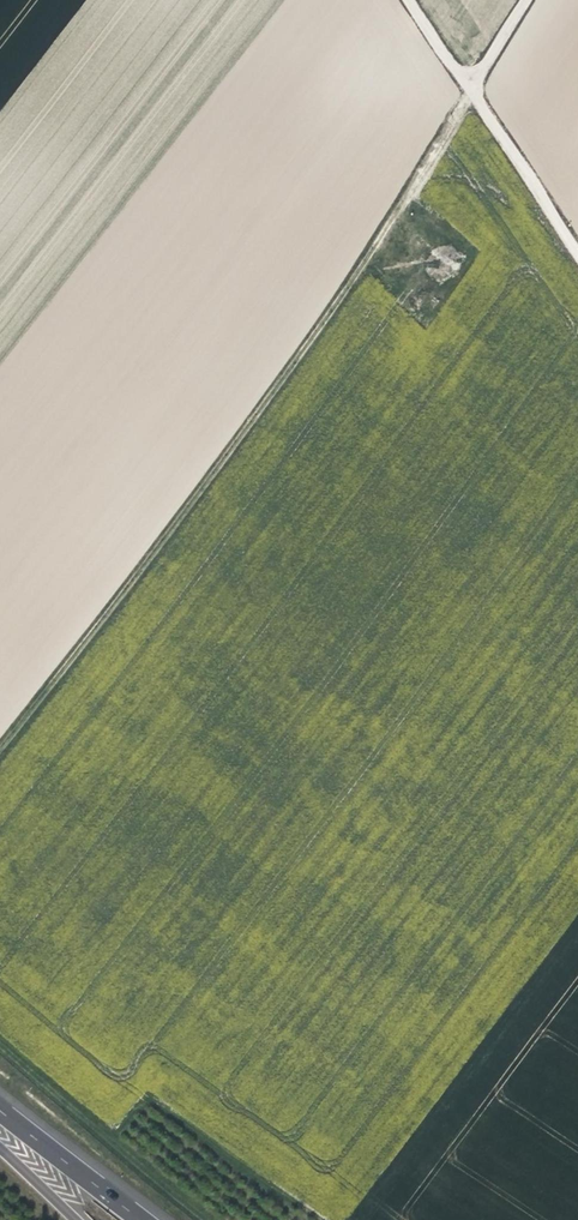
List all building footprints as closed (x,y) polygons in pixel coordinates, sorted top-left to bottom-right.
[(426,328),(461,278),(423,252),(388,302),(426,328)]
